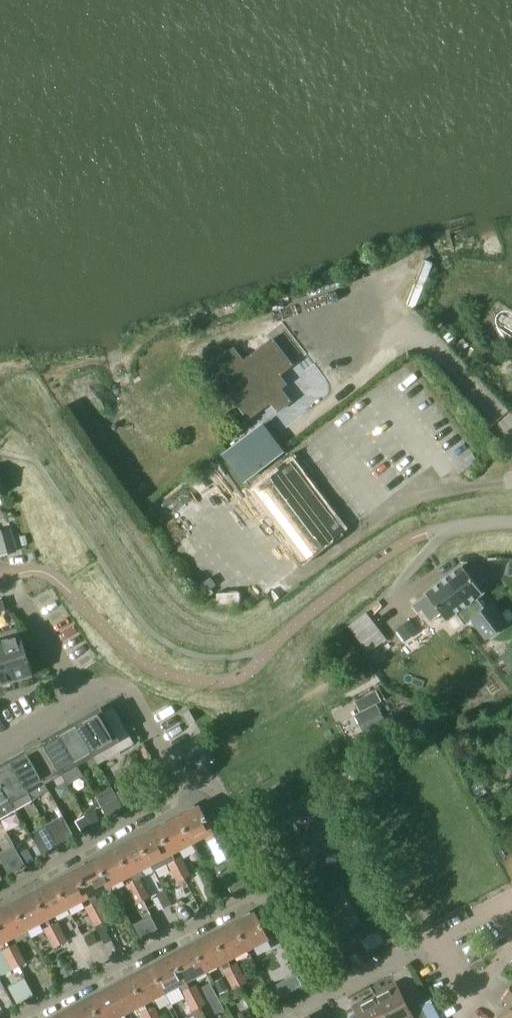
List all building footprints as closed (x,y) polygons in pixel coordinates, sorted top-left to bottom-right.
[(232,349),(215,362),(234,388),(228,393),(248,420),(267,405),(275,415),(289,405),(272,382),(291,367),(271,340),(242,362),(232,349)] [(242,482),(284,451),(272,435),(263,422),(221,453),(242,482)] [(291,466),(254,494),(306,562),(313,556),(340,532),(324,510),(306,487),(292,469),(291,466)] [(16,552),(9,529),(0,531),(0,556),(16,552)] [(462,566),(441,582),(451,594),(455,591),(466,605),(455,613),(456,614),(465,626),(471,621),(485,640),(506,624),(490,603),(485,607),(477,597),(482,593),(481,591),(477,587),(487,579),(477,565),(467,573),(462,566)] [(446,621),(456,614),(455,613),(466,605),(455,591),(451,594),(441,582),(426,594),(416,601),(416,602),(412,605),(418,612),(422,609),(427,616),(432,622),(441,614),(446,621)] [(348,626),(369,653),(386,640),(366,613),(348,626)] [(395,629),(396,630),(403,640),(405,642),(418,632),(417,630),(410,621),(409,620),(395,629)] [(11,681),(33,675),(18,627),(0,632),(0,644),(11,681)] [(0,644),(0,685),(11,681),(0,644)] [(511,680),(511,651),(510,648),(499,656),(507,666),(503,668),(511,680)] [(360,713),(354,716),(370,746),(392,735),(376,704),(381,701),(376,691),(354,702),(360,713)] [(189,710),(181,714),(187,725),(195,720),(189,710)] [(76,726),(98,763),(129,745),(110,711),(101,716),(99,713),(76,726)] [(76,726),(60,735),(76,762),(85,757),(90,767),(98,763),(76,726)] [(60,735),(44,744),(65,781),(72,777),(66,768),(76,762),(60,735)] [(44,744),(27,754),(43,781),(52,776),(58,786),(65,781),(44,744)] [(27,754),(11,763),(32,800),(39,796),(48,791),(43,781),(27,754)] [(0,769),(0,782),(16,809),(32,800),(11,763),(0,769)] [(0,782),(0,818),(16,809),(0,782)] [(124,789),(117,792),(125,805),(131,801),(126,793),(124,789)] [(100,806),(101,807),(107,818),(115,814),(123,809),(117,798),(116,797),(100,806)] [(189,812),(178,817),(192,843),(205,836),(219,862),(235,854),(224,832),(220,834),(217,828),(221,826),(214,814),(206,818),(200,806),(197,808),(194,805),(188,808),(189,812)] [(94,812),(85,816),(92,828),(100,823),(94,812)] [(92,828),(85,816),(76,822),(82,833),(92,828)] [(178,817),(158,828),(171,854),(192,843),(178,817)] [(58,846),(49,829),(48,830),(47,826),(38,831),(50,852),(58,846)] [(158,828),(137,839),(151,864),(154,871),(168,864),(175,860),(171,854),(158,828)] [(61,830),(52,835),(58,846),(67,842),(61,830)] [(137,839),(116,850),(130,875),(133,882),(140,878),(143,876),(140,870),(151,864),(137,839)] [(0,852),(0,858),(10,874),(17,870),(26,865),(19,854),(14,844),(0,852)] [(28,849),(19,854),(26,865),(34,860),(28,849)] [(116,850),(96,861),(110,886),(130,875),(116,850)] [(175,860),(168,864),(173,873),(186,866),(181,857),(175,860)] [(96,861),(75,872),(89,897),(110,886),(96,861)] [(186,866),(173,873),(178,883),(184,879),(191,876),(186,866)] [(75,872),(54,882),(68,908),(89,897),(75,872)] [(140,879),(127,886),(132,895),(145,888),(140,879)] [(54,882),(34,893),(48,919),(68,908),(54,882)] [(145,888),(132,895),(137,904),(150,897),(145,888)] [(34,893),(13,904),(27,930),(48,919),(34,893)] [(99,900),(86,907),(91,916),(104,910),(99,900)] [(0,911),(0,929),(6,940),(27,930),(13,904),(0,911)] [(104,910),(91,916),(96,926),(102,923),(108,919),(104,910)] [(244,919),(234,924),(248,949),(269,938),(255,913),(252,914),(250,911),(243,915),(244,919)] [(157,928),(151,915),(142,919),(145,924),(149,932),(157,928)] [(58,922),(45,929),(50,938),(62,931),(58,922)] [(111,940),(102,923),(96,926),(105,944),(111,940)] [(234,924),(214,935),(227,960),(248,949),(234,924)] [(62,931),(50,938),(55,948),(68,941),(62,931)] [(214,935),(193,946),(206,971),(220,964),(228,980),(242,973),(237,963),(230,966),(227,960),(214,935)] [(9,947),(3,951),(5,955),(8,960),(21,953),(16,944),(9,947)] [(193,946),(172,956),(186,982),(206,971),(193,946)] [(264,956),(271,970),(281,964),(274,951),(264,956)] [(8,960),(13,970),(26,963),(21,953),(8,960)] [(172,956),(152,967),(165,993),(174,988),(178,994),(182,991),(189,988),(186,982),(172,956)] [(152,967),(131,978),(144,1004),(165,993),(152,967)] [(242,973),(228,980),(233,989),(246,982),(242,973)] [(10,986),(7,987),(17,1004),(19,1003),(33,995),(24,978),(10,986)] [(131,978),(110,989),(124,1014),(144,1004),(131,978)] [(222,978),(214,982),(220,994),(229,989),(222,978)] [(287,994),(281,982),(271,988),(277,999),(287,994)] [(374,996),(386,1017),(427,1017),(420,1006),(414,1009),(410,1011),(403,998),(395,983),(384,989),(385,991),(383,992),(374,996)] [(189,988),(182,991),(183,993),(187,1002),(200,994),(195,985),(189,988)] [(90,1000),(99,1017),(117,1017),(124,1014),(110,989),(90,1000)] [(511,990),(503,1000),(508,1004),(498,1017),(511,1017),(511,991),(511,990)] [(200,994),(187,1002),(192,1011),(200,1006),(205,1004),(200,994)] [(374,996),(364,1002),(363,1000),(352,1006),(358,1017),(386,1017),(374,996)] [(219,999),(211,1003),(216,1013),(224,1009),(219,999)] [(69,1010),(73,1017),(99,1017),(90,1000),(69,1010)] [(140,1014),(143,1017),(155,1017),(159,1016),(154,1006),(140,1014)] [(192,1011),(195,1017),(206,1017),(200,1007),(192,1011)]
